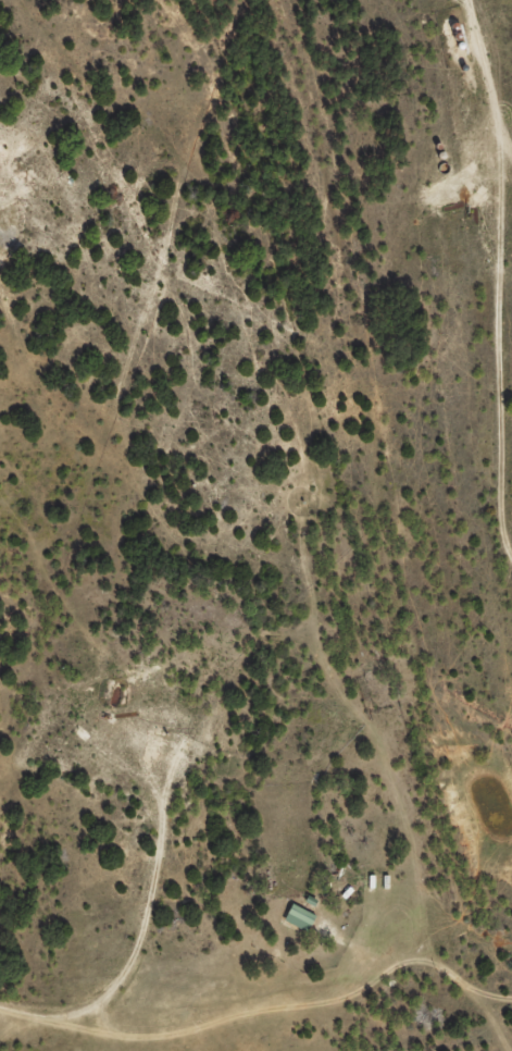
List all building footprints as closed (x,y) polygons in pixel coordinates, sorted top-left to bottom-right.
[(286,931),(310,941),(317,924),(293,914),(286,931)]
